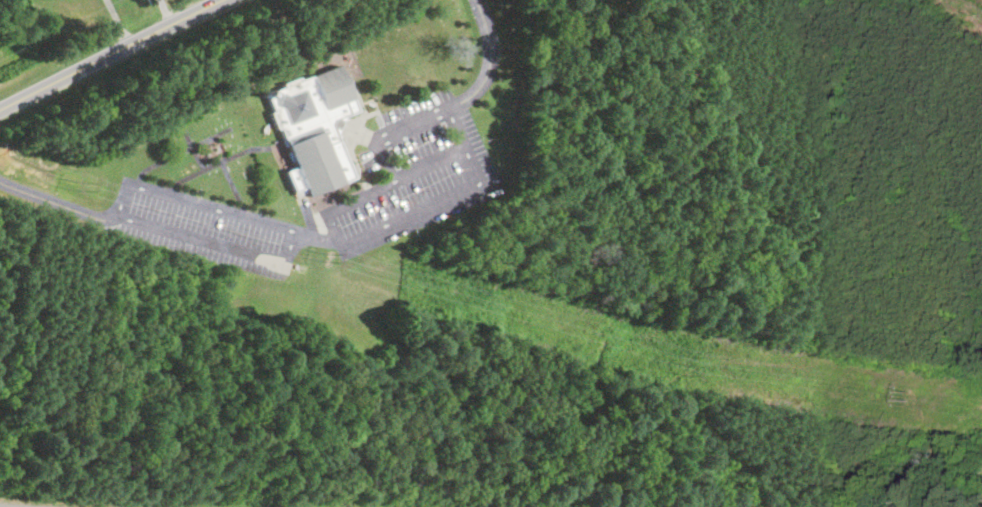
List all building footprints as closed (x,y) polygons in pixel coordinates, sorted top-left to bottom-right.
[(350,179),(330,120),(354,113),(338,66),(263,91),(289,168),(284,170),(291,193),(301,190),(303,195),(350,179)]
